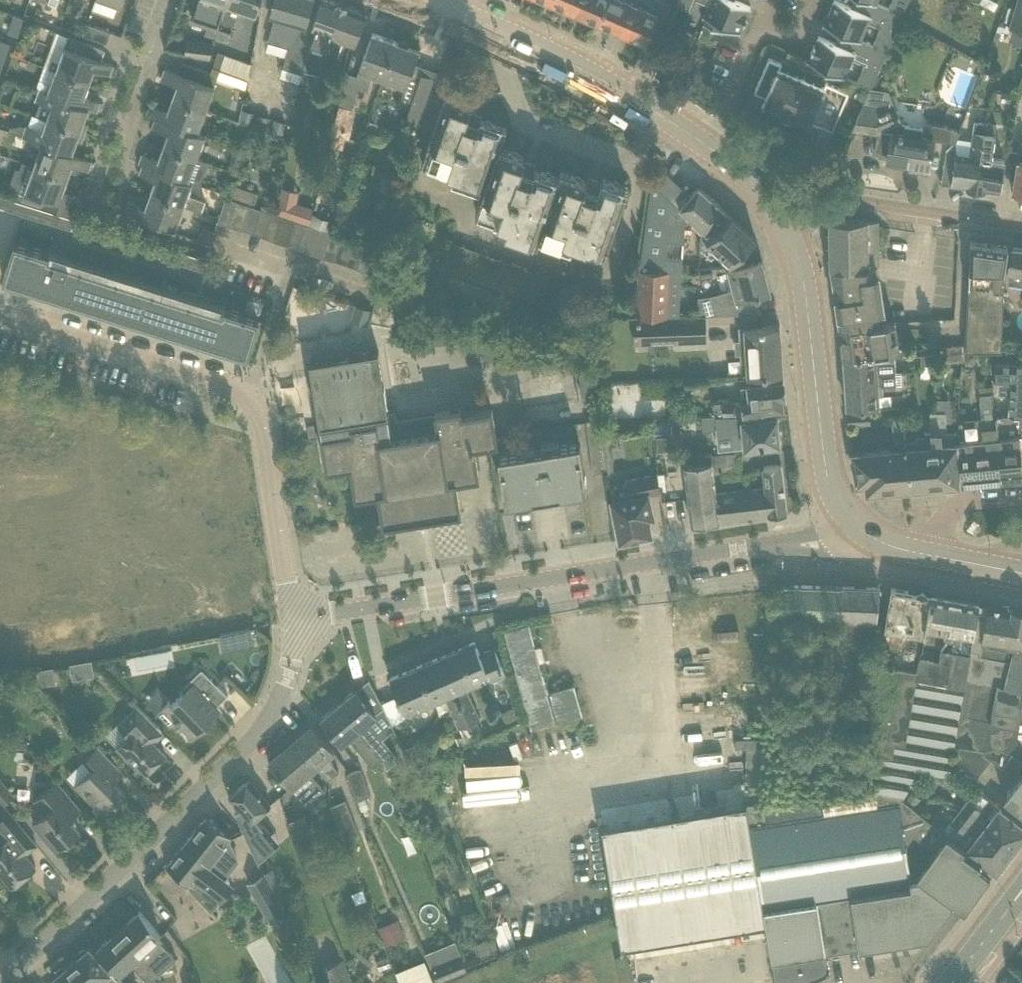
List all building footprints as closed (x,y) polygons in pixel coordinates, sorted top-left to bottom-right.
[(92,8),(113,16),(118,4),(120,5),(122,0),(95,0),(92,8)] [(229,0),(198,0),(193,18),(208,23),(204,34),(217,38),(218,37),(221,27),(219,27),(229,0)] [(260,0),(229,0),(219,27),(221,27),(218,37),(227,40),(237,13),(232,11),(233,7),(255,15),(260,0)] [(320,0),(273,0),(269,14),(276,16),(268,39),(289,46),(282,66),(303,73),(304,63),(308,52),(316,29),(310,27),(320,0)] [(343,4),(331,0),(320,0),(310,27),(316,29),(308,52),(304,63),(320,67),(343,4)] [(580,0),(549,0),(548,1),(575,12),(580,0)] [(607,0),(580,0),(575,12),(598,22),(607,0)] [(635,0),(607,0),(598,22),(621,32),(635,0)] [(657,14),(667,18),(671,4),(663,0),(635,0),(621,32),(645,42),(653,24),(657,14)] [(677,4),(690,10),(695,0),(678,0),(677,4)] [(709,3),(704,15),(703,14),(703,16),(707,18),(705,23),(704,23),(703,24),(720,31),(720,30),(720,29),(722,24),(740,31),(740,30),(739,30),(743,22),(744,23),(747,15),(746,15),(749,7),(750,7),(751,6),(737,0),(701,0),(709,3)] [(873,45),(887,50),(903,14),(889,8),(875,2),(871,0),(862,0),(859,9),(838,0),(834,0),(833,3),(830,2),(823,18),(826,19),(824,23),(823,24),(848,34),(859,39),(867,20),(881,26),(873,45)] [(889,8),(903,14),(908,3),(909,0),(892,0),(889,8)] [(908,3),(940,14),(941,10),(944,0),(909,0),(908,3)] [(941,10),(969,20),(970,16),(975,0),(944,0),(941,10)] [(970,16),(994,24),(998,26),(1007,0),(975,0),(970,16)] [(1009,28),(1021,32),(1021,0),(1018,0),(1009,28)] [(343,4),(322,60),(336,64),(345,40),(347,41),(355,44),(360,32),(366,13),(343,4)] [(14,13),(8,33),(18,36),(24,16),(14,13)] [(107,43),(111,31),(87,23),(83,34),(107,43)] [(348,73),(339,104),(352,109),(358,88),(367,91),(373,74),(382,77),(396,41),(372,32),(365,51),(359,69),(357,76),(348,73)] [(844,75),(851,57),(865,63),(856,82),(870,88),(871,88),(887,50),(873,45),(859,39),(848,34),(843,45),(818,35),(818,36),(819,36),(815,44),(814,44),(811,51),(812,52),(809,60),(808,59),(807,60),(844,76),(845,75),(844,75)] [(101,60),(105,48),(68,35),(56,70),(90,82),(94,69),(111,75),(114,65),(101,60)] [(186,38),(184,54),(184,55),(209,58),(213,41),(186,38)] [(10,43),(0,40),(0,41),(0,60),(4,62),(10,43)] [(437,78),(422,73),(414,70),(416,64),(414,63),(419,49),(396,41),(382,77),(406,86),(400,101),(410,105),(403,123),(398,139),(413,144),(427,104),(437,78)] [(788,116),(804,78),(779,68),(782,62),(769,57),(754,91),(765,96),(762,103),(761,104),(763,105),(764,104),(781,112),(780,113),(788,116)] [(206,109),(220,69),(213,66),(211,72),(182,61),(178,73),(164,68),(161,78),(177,83),(172,97),(206,109)] [(90,82),(56,70),(45,66),(37,88),(39,89),(48,92),(47,92),(89,107),(89,108),(97,111),(101,101),(85,95),(90,82)] [(824,87),(804,78),(788,116),(790,117),(791,116),(807,123),(807,124),(809,125),(810,123),(809,123),(810,121),(818,124),(818,123),(832,129),(849,91),(826,81),(824,87)] [(11,91),(14,82),(5,79),(2,88),(11,91)] [(39,89),(35,101),(41,103),(39,107),(36,114),(47,118),(85,132),(89,123),(84,121),(89,108),(89,107),(47,92),(48,92),(39,89)] [(606,248),(621,204),(628,185),(602,176),(601,180),(589,175),(587,179),(561,170),(559,175),(534,166),(535,162),(523,158),(525,154),(500,146),(506,127),(480,117),(481,114),(469,109),(471,106),(444,96),(421,161),(440,167),(439,168),(453,173),(451,179),(482,190),(476,209),(494,215),(493,217),(506,222),(504,227),(538,239),(540,234),(572,245),(574,239),(587,244),(587,242),(606,248)] [(197,132),(198,131),(206,109),(172,97),(167,110),(151,104),(147,114),(155,117),(197,132)] [(921,137),(923,128),(902,124),(896,107),(865,103),(853,128),(878,132),(875,151),(888,153),(887,159),(911,163),(911,166),(928,168),(933,139),(921,137)] [(243,110),(240,120),(250,124),(254,113),(243,110)] [(259,114),(256,125),(266,128),(270,118),(259,114)] [(205,134),(198,131),(197,132),(155,117),(151,126),(168,132),(163,145),(197,157),(205,134)] [(82,141),(85,132),(47,118),(42,131),(26,125),(25,127),(22,136),(42,143),(42,142),(72,153),(77,140),(82,141)] [(275,119),(271,130),(282,133),(285,123),(275,119)] [(976,188),(984,133),(984,129),(985,122),(974,121),(973,131),(969,154),(957,152),(952,183),(967,186),(966,187),(976,188)] [(1003,170),(1005,159),(991,157),(994,134),(995,123),(985,122),(984,129),(984,133),(976,188),(985,190),(985,188),(1000,190),(1003,170)] [(10,127),(8,131),(22,136),(25,127),(21,126),(13,128),(10,127)] [(956,142),(960,132),(954,129),(950,141),(956,142)] [(1020,141),(1013,192),(1021,194),(1021,142),(1020,141)] [(92,160),(72,153),(42,142),(42,143),(34,165),(68,177),(72,164),(89,170),(92,160)] [(188,180),(197,157),(163,145),(158,159),(142,153),(138,162),(188,180)] [(188,193),(192,181),(188,180),(138,162),(138,163),(142,164),(139,173),(155,179),(150,192),(184,205),(201,211),(205,199),(188,193)] [(63,191),(68,177),(34,165),(21,199),(41,206),(49,209),(56,211),(63,213),(71,216),(72,216),(79,197),(63,191)] [(685,213),(705,231),(725,209),(699,185),(680,206),(653,182),(661,167),(660,166),(652,180),(639,268),(637,315),(681,317),(682,315),(684,266),(677,265),(681,261),(685,213)] [(394,171),(381,176),(379,189),(390,197),(402,192),(404,179),(394,171)] [(234,184),(229,197),(254,205),(258,193),(234,184)] [(282,187),(277,214),(284,216),(296,220),(308,224),(311,205),(296,201),(298,192),(282,187)] [(175,228),(182,209),(184,205),(150,192),(145,205),(129,200),(125,210),(175,228)] [(0,195),(0,207),(20,213),(72,229),(75,219),(0,195)] [(229,225),(237,201),(226,197),(217,222),(229,225)] [(241,229),(249,205),(237,201),(229,225),(241,229)] [(252,233),(261,209),(249,205),(241,229),(252,233)] [(264,237),(272,212),(261,209),(252,233),(264,237)] [(756,237),(725,209),(705,231),(711,237),(706,242),(731,264),(756,237)] [(276,241),(284,216),(277,214),(272,212),(264,237),(276,241)] [(288,245),(296,220),(284,216),(276,241),(288,245)] [(879,265),(878,230),(878,220),(868,220),(868,218),(829,219),(830,267),(831,267),(832,267),(874,266),(874,265),(879,265)] [(299,249),(308,224),(296,220),(288,245),(299,249)] [(311,253),(319,228),(308,224),(299,249),(311,253)] [(323,257),(331,232),(319,228),(311,253),(323,257)] [(334,261),(343,236),(331,232),(323,257),(334,261)] [(346,265),(354,240),(343,236),(334,261),(346,265)] [(358,269),(366,244),(354,240),(346,265),(358,269)] [(453,272),(463,244),(452,240),(451,240),(441,268),(447,270),(453,272)] [(1005,268),(1005,266),(1008,246),(970,240),(965,348),(1001,350),(1005,268)] [(146,286),(49,255),(50,252),(14,241),(3,277),(20,283),(21,278),(30,280),(29,286),(39,289),(57,294),(71,299),(73,291),(82,294),(80,302),(107,310),(109,303),(118,306),(116,313),(143,321),(146,314),(155,317),(152,324),(179,333),(182,325),(191,328),(189,336),(221,346),(223,341),(232,344),(231,349),(247,354),(259,318),(223,306),(222,310),(146,286)] [(370,273),(378,248),(366,244),(358,269),(370,273)] [(466,277),(476,249),(463,244),(453,272),(462,276),(466,277)] [(1012,247),(1009,266),(1008,270),(1010,270),(1008,282),(1021,285),(1021,248),(1012,247)] [(390,252),(378,248),(370,273),(381,277),(390,252)] [(478,281),(488,253),(476,249),(466,277),(474,280),(478,281)] [(491,286),(501,258),(488,253),(478,281),(486,284),(491,286)] [(503,290),(513,262),(501,258),(491,286),(499,289),(503,290)] [(770,292),(762,261),(727,270),(732,288),(716,293),(720,305),(712,307),(714,314),(748,313),(761,312),(761,311),(753,311),(749,297),(770,292)] [(516,295),(526,266),(513,262),(503,290),(510,293),(516,295)] [(528,299),(538,271),(526,266),(516,295),(522,297),(528,299)] [(875,266),(874,266),(832,267),(831,267),(840,327),(883,321),(875,266)] [(711,268),(700,270),(701,279),(713,277),(711,268)] [(541,304),(551,275),(538,271),(528,299),(541,304)] [(380,283),(377,295),(401,302),(404,290),(380,283)] [(394,325),(401,302),(377,295),(370,320),(394,325)] [(371,310),(355,305),(351,319),(367,324),(368,320),(371,310)] [(706,314),(682,315),(681,317),(637,315),(635,315),(634,343),(707,341),(706,314)] [(899,347),(895,319),(883,321),(840,327),(844,355),(875,351),(899,347)] [(782,373),(779,324),(739,326),(739,339),(735,340),(736,353),(741,353),(742,375),(782,373)] [(963,344),(936,347),(937,358),(949,357),(949,361),(962,361),(963,344)] [(497,441),(496,434),(492,408),(451,415),(450,409),(435,412),(436,416),(390,423),(378,349),(310,360),(320,423),(322,435),(327,468),(350,464),(355,495),(378,491),(383,522),(461,509),(456,479),(479,475),(474,445),(497,441)] [(876,357),(875,351),(844,355),(846,384),(901,381),(900,369),(896,369),(895,356),(876,357)] [(920,367),(937,366),(936,353),(920,354),(920,367)] [(1009,414),(1009,415),(1016,414),(1017,423),(1018,423),(1018,422),(1021,422),(1021,363),(996,362),(996,381),(1011,382),(1009,414)] [(785,396),(783,378),(747,382),(749,399),(716,403),(717,413),(762,411),(762,408),(783,405),(782,396),(785,396)] [(878,393),(890,393),(910,391),(909,380),(901,381),(846,384),(847,407),(878,405),(878,393)] [(998,437),(996,415),(993,385),(979,387),(982,418),(958,421),(958,431),(957,441),(961,482),(1001,479),(998,437)] [(870,410),(867,410),(847,411),(848,423),(871,422),(870,410)] [(778,428),(776,416),(743,419),(743,415),(762,413),(762,411),(717,413),(717,415),(702,416),(703,431),(717,429),(718,433),(731,431),(733,446),(745,444),(746,447),(779,443),(779,440),(781,437),(781,430),(778,428)] [(957,441),(958,431),(946,431),(945,411),(930,411),(930,427),(930,431),(935,431),(937,445),(932,446),(936,485),(961,482),(957,441)] [(1018,423),(1017,423),(1016,414),(1009,415),(1009,414),(996,415),(998,437),(1001,479),(1021,477),(1021,464),(1018,423)] [(910,487),(906,439),(904,415),(892,416),(894,448),(852,452),(857,482),(866,482),(867,490),(910,487)] [(604,462),(598,418),(586,420),(593,473),(605,471),(604,462)] [(930,431),(930,427),(926,427),(927,431),(925,431),(925,438),(906,439),(910,487),(936,485),(932,446),(937,445),(935,431),(930,431)] [(579,442),(539,448),(498,455),(506,502),(533,498),(533,499),(560,494),(587,489),(579,442)] [(684,464),(689,504),(692,524),(719,521),(716,493),(712,460),(684,464)] [(612,461),(604,462),(605,471),(613,470),(612,461)] [(781,464),(763,466),(765,487),(716,493),(719,521),(787,512),(781,464)] [(661,492),(657,472),(609,482),(621,539),(639,535),(638,531),(649,529),(647,516),(652,515),(648,495),(661,492)] [(790,646),(792,584),(774,583),(771,619),(785,620),(785,646),(783,645),(782,652),(790,653),(790,646)] [(816,646),(818,585),(792,584),(790,646),(790,653),(796,653),(797,620),(806,621),(805,646),(807,646),(806,658),(816,658),(816,646)] [(838,624),(842,586),(818,585),(816,646),(816,658),(815,677),(829,678),(833,647),(836,647),(837,647),(838,624)] [(854,652),(856,586),(842,586),(838,624),(837,647),(836,647),(835,651),(854,652)] [(876,625),(878,607),(879,587),(856,586),(854,652),(856,652),(854,668),(853,681),(863,682),(866,625),(876,625)] [(954,743),(979,602),(934,594),(926,593),(919,597),(908,595),(909,591),(891,588),(888,607),(882,642),(874,642),(875,784),(747,803),(766,922),(766,926),(772,959),(775,979),(774,978),(773,980),(776,981),(779,982),(783,982),(784,982),(797,982),(797,981),(806,980),(807,982),(812,981),(817,979),(822,976),(827,973),(829,971),(828,970),(827,971),(824,952),(928,936),(953,902),(964,910),(993,871),(966,849),(966,848),(947,834),(947,833),(902,798),(915,769),(949,774),(954,743)] [(1019,721),(1020,716),(1021,696),(1021,610),(979,602),(954,743),(964,745),(973,747),(984,750),(983,754),(991,759),(1001,765),(1005,760),(1013,766),(1019,759),(1020,758),(1011,752),(1012,751),(1017,738),(1019,721)] [(505,629),(510,649),(532,728),(581,714),(573,685),(550,691),(553,701),(550,702),(528,623),(505,629)] [(251,627),(219,633),(222,650),(254,644),(251,627)] [(475,640),(453,650),(468,684),(489,675),(490,679),(506,672),(502,665),(494,647),(480,653),(475,640)] [(465,686),(468,684),(453,650),(432,659),(448,694),(445,695),(459,727),(479,718),(465,686)] [(448,694),(432,659),(411,668),(427,703),(445,695),(448,694)] [(55,668),(40,671),(42,687),(50,685),(57,684),(55,668)] [(382,700),(381,701),(384,707),(385,706),(393,724),(407,718),(408,719),(416,715),(414,709),(427,703),(411,668),(390,678),(397,694),(382,700)] [(853,681),(854,668),(845,668),(844,681),(853,681)] [(227,694),(214,680),(205,671),(171,704),(168,701),(157,712),(170,727),(175,722),(177,724),(178,722),(192,737),(215,715),(221,709),(216,705),(227,694)] [(376,715),(375,713),(384,707),(381,701),(372,686),(359,694),(355,689),(337,704),(384,759),(388,770),(401,759),(389,746),(368,722),(376,715)] [(164,732),(157,725),(136,704),(116,723),(128,735),(116,746),(128,759),(131,756),(146,771),(165,753),(154,742),(164,732)] [(384,759),(337,704),(320,718),(333,733),(341,744),(349,738),(374,767),(384,759)] [(1020,716),(1019,721),(1017,738),(1012,751),(1011,752),(1020,758),(1019,759),(1021,761),(1021,717),(1020,716)] [(328,755),(333,750),(325,739),(313,724),(296,738),(318,764),(329,778),(339,770),(328,755)] [(309,771),(318,764),(296,738),(269,761),(282,776),(306,804),(324,789),(309,771)] [(123,771),(119,767),(98,745),(83,760),(91,768),(75,784),(103,813),(125,791),(114,780),(123,771)] [(792,745),(791,769),(807,770),(808,746),(792,745)] [(976,777),(991,759),(983,754),(984,750),(973,747),(959,745),(956,761),(976,777)] [(738,782),(737,757),(707,758),(707,782),(738,782)] [(362,768),(348,773),(357,799),(371,794),(362,768)] [(1010,787),(1010,788),(1003,796),(1016,806),(1015,806),(1021,811),(1021,772),(1010,787)] [(271,833),(256,816),(270,803),(262,794),(249,778),(228,796),(239,809),(236,812),(242,820),(239,822),(252,849),(258,862),(280,843),(271,833)] [(0,779),(0,800),(3,804),(14,796),(0,779)] [(81,810),(68,795),(56,780),(33,798),(44,810),(32,820),(56,849),(80,829),(71,819),(81,810)] [(919,798),(911,792),(907,798),(915,805),(919,798)] [(365,798),(359,801),(362,810),(369,807),(365,798)] [(999,806),(989,799),(985,803),(981,808),(968,798),(959,810),(1012,850),(1021,838),(1021,825),(1012,817),(999,806)] [(331,805),(344,838),(359,832),(346,799),(331,805)] [(747,802),(602,825),(621,944),(621,945),(766,922),(747,803),(747,802)] [(23,829),(4,805),(0,809),(0,830),(1,831),(0,832),(0,872),(12,886),(36,866),(25,853),(36,844),(23,829)] [(1012,850),(959,810),(951,821),(954,823),(947,833),(947,834),(966,848),(966,849),(993,871),(995,872),(1012,850)] [(180,847),(166,865),(182,877),(189,883),(188,885),(203,898),(199,902),(208,911),(219,898),(207,888),(218,874),(222,878),(237,859),(225,842),(232,834),(222,827),(206,815),(180,847)] [(313,841),(303,815),(289,821),(299,847),(313,841)] [(248,881),(271,922),(284,945),(299,937),(263,873),(248,881)] [(139,910),(118,929),(158,974),(168,965),(176,958),(157,937),(161,934),(152,925),(139,910)] [(398,917),(376,924),(383,944),(404,937),(398,917)] [(158,974),(118,929),(97,948),(110,963),(119,972),(130,962),(149,982),(158,974)] [(477,954),(463,959),(467,969),(468,969),(500,956),(497,947),(493,948),(489,939),(473,945),(477,954)] [(111,972),(89,947),(87,948),(82,948),(77,952),(77,957),(71,962),(89,982),(108,982),(104,978),(111,972)] [(467,969),(463,959),(461,954),(432,966),(438,982),(468,971),(468,969),(467,969)] [(343,957),(323,965),(330,982),(353,982),(343,957)] [(401,982),(435,982),(425,959),(396,971),(401,982)] [(53,977),(58,982),(89,982),(71,962),(65,967),(61,966),(55,971),(55,975),(53,977)]
